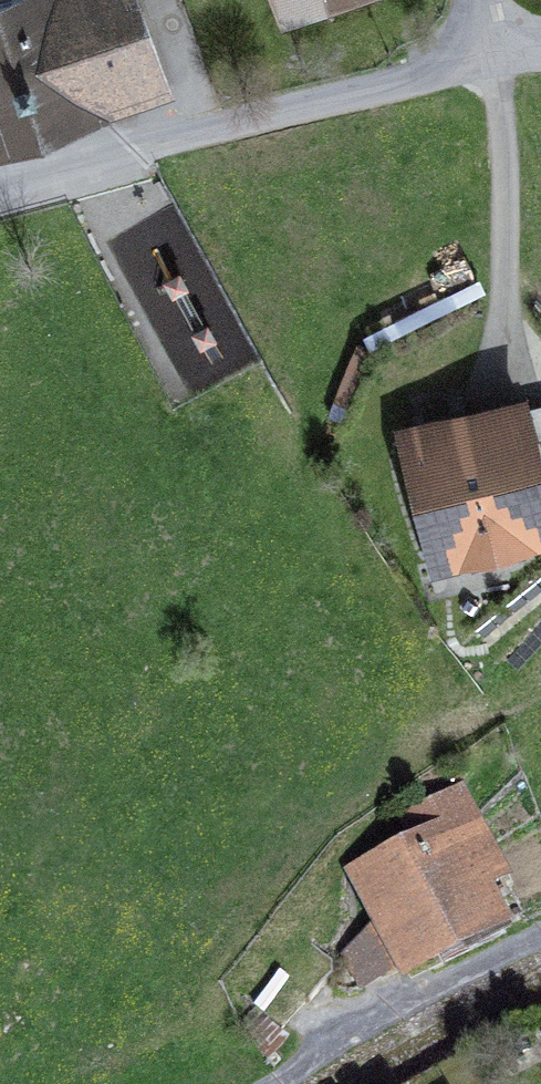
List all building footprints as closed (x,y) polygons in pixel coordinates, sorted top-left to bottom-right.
[(137,0),(3,0),(0,1),(0,144),(103,107),(163,85),(168,83),(137,0)] [(287,22),(349,0),(279,0),(287,22)] [(103,107),(105,114),(166,92),(163,85),(103,107)] [(540,535),(540,502),(518,409),(464,423),(468,439),(414,452),(441,560),(469,553),(521,540),(540,535)] [(414,452),(468,439),(464,423),(410,436),(414,452)] [(473,569),(525,556),(521,540),(469,553),(473,569)] [(404,966),(406,970),(496,926),(479,891),(475,883),(496,873),(456,791),(408,814),(424,848),(361,878),(382,919),(343,955),(361,987),(404,966)] [(500,881),(496,873),(475,883),(479,891),(500,881)] [(280,1027),(307,998),(266,960),(263,957),(236,985),(280,1027)]
